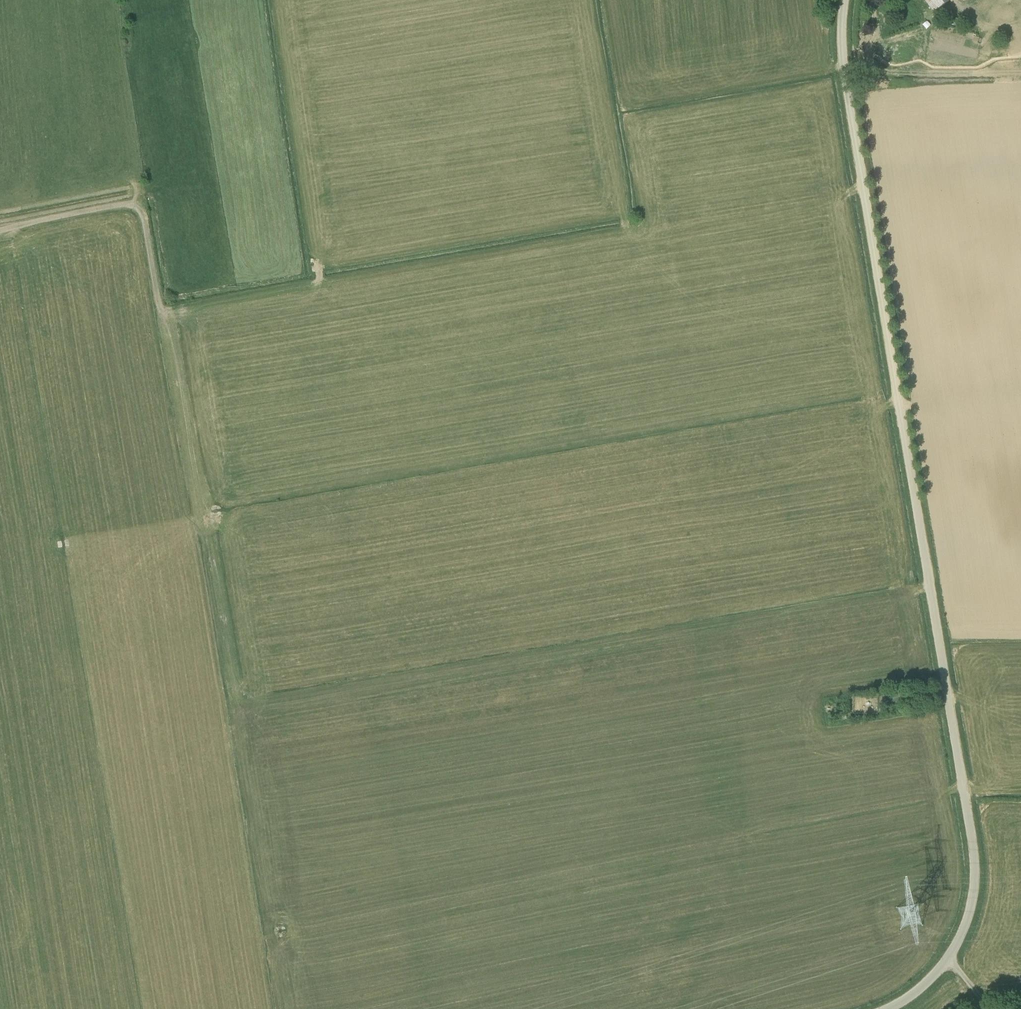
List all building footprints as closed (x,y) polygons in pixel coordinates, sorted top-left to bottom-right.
[(948,1),(948,0),(924,0),(934,12),(948,1)]
